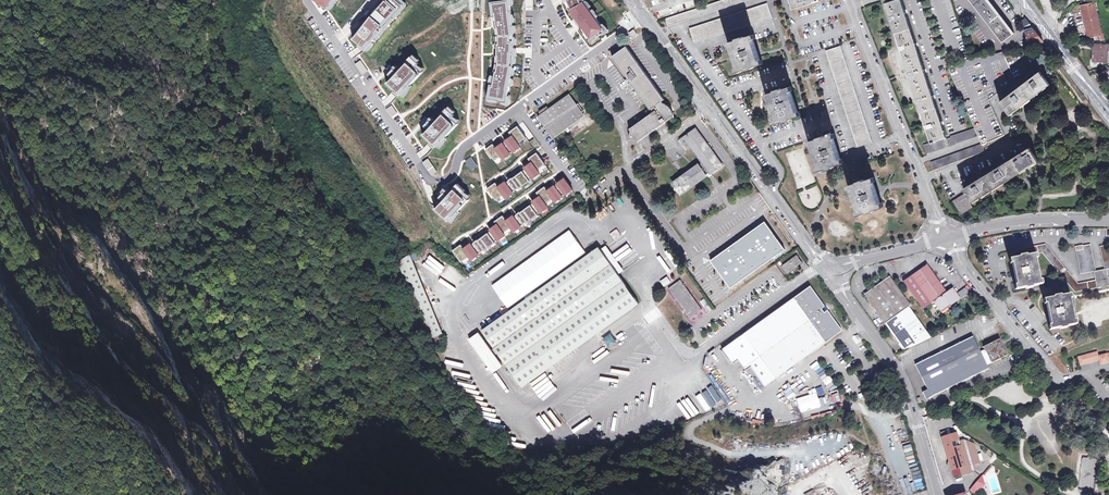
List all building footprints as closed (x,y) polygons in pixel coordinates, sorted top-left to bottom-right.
[(369,16),(382,26),(395,10),(383,0),(369,16)] [(568,10),(582,1),(581,0),(563,0),(568,10)] [(665,19),(668,26),(748,0),(723,0),(665,19)] [(795,9),(821,0),(792,0),(795,9)] [(903,5),(901,0),(897,0),(886,3),(931,142),(923,145),(927,153),(945,147),(942,139),(947,137),(903,5)] [(987,0),(969,0),(1002,43),(1013,34),(987,0)] [(582,1),(568,10),(589,39),(601,29),(582,1)] [(767,3),(690,29),(694,43),(772,18),(767,3)] [(1094,3),(1092,3),(1085,5),(1081,6),(1088,37),(1092,37),(1093,40),(1101,39),(1101,40),(1104,39),(1103,34),(1101,34),(1094,3)] [(513,15),(495,16),(496,46),(516,50),(513,15)] [(369,16),(352,40),(366,49),(382,26),(369,16)] [(1026,19),(1023,21),(1030,46),(1043,42),(1026,19)] [(631,40),(637,35),(633,29),(627,34),(631,40)] [(758,53),(757,51),(753,40),(755,39),(754,35),(744,38),(744,37),(737,39),(738,40),(728,43),(729,47),(731,47),(738,68),(736,69),(737,73),(747,69),(748,70),(754,68),(754,67),(763,64),(762,60),(760,61),(758,53)] [(1093,44),(1092,61),(1107,62),(1108,51),(1108,45),(1093,44)] [(496,46),(490,77),(509,79),(516,50),(496,46)] [(872,142),(840,46),(826,51),(857,147),(872,142)] [(351,58),(361,52),(358,47),(348,53),(351,58)] [(664,100),(626,47),(612,56),(650,109),(651,109),(653,112),(629,129),(631,131),(629,139),(636,139),(638,142),(674,116),(672,110),(670,108),(667,105),(663,103),(662,101),(664,100)] [(948,65),(975,128),(978,136),(983,146),(989,144),(988,142),(1004,135),(988,100),(1015,79),(1003,52),(970,60),(948,65)] [(1076,56),(1080,62),(1084,59),(1079,53),(1076,56)] [(410,57),(386,83),(400,95),(423,69),(410,57)] [(361,61),(356,64),(361,72),(367,68),(361,61)] [(387,75),(391,78),(398,68),(395,65),(387,75)] [(1009,114),(1021,105),(1043,88),(1049,83),(1040,72),(1000,102),(1009,114)] [(490,77),(485,105),(504,108),(509,79),(490,77)] [(798,112),(791,91),(793,90),(791,86),(782,90),(781,88),(775,90),(775,92),(765,95),(767,99),(768,99),(775,119),(774,120),(775,124),(785,121),(785,122),(791,120),(791,119),(801,115),(800,111),(798,112)] [(581,113),(576,105),(568,96),(539,117),(554,137),(583,116),(581,113)] [(392,106),(387,109),(392,117),(397,113),(392,106)] [(829,136),(832,135),(830,130),(832,129),(826,110),(820,112),(822,117),(817,118),(822,132),(828,131),(829,136)] [(443,112),(420,137),(433,149),(456,124),(443,112)] [(431,117),(418,130),(421,133),(434,120),(431,117)] [(511,123),(503,128),(508,135),(516,130),(511,123)] [(956,143),(978,136),(975,128),(967,130),(950,136),(951,137),(946,139),(949,146),(956,144),(956,143)] [(705,173),(707,174),(709,173),(710,175),(722,166),(695,129),(680,140),(688,150),(691,147),(702,162),(696,167),(673,184),(681,195),(707,176),(706,175),(704,173),(705,173)] [(499,131),(491,137),(496,144),(504,138),(499,131)] [(832,135),(829,136),(824,137),(824,136),(818,138),(818,139),(808,142),(810,147),(811,146),(818,167),(816,167),(818,171),(827,168),(828,169),(834,167),(834,166),(843,163),(842,159),(840,160),(834,139),(835,138),(834,134),(832,135)] [(488,139),(480,144),(485,151),(493,146),(488,139)] [(934,170),(984,152),(981,144),(931,162),(934,170)] [(964,189),(972,201),(1038,160),(1030,148),(1018,155),(964,189)] [(487,188),(499,207),(544,180),(539,172),(546,168),(537,153),(529,158),(532,163),(506,178),(507,181),(498,186),(496,183),(487,188)] [(471,158),(466,161),(471,169),(476,165),(471,158)] [(428,159),(422,163),(428,170),(433,166),(428,159)] [(436,171),(433,166),(428,170),(431,174),(436,171)] [(880,203),(873,182),(875,182),(874,178),(864,181),(864,180),(857,182),(858,183),(848,186),(849,190),(851,190),(855,201),(858,211),(856,211),(857,215),(867,212),(867,213),(874,211),(873,210),(883,207),(882,203),(880,203)] [(455,184),(431,210),(444,221),(468,196),(455,184)] [(814,186),(799,194),(806,209),(822,201),(814,186)] [(953,201),(961,213),(972,206),(964,194),(953,201)] [(766,221),(711,260),(731,288),(786,249),(766,221)] [(405,237),(411,245),(424,235),(419,227),(405,237)] [(433,247),(429,241),(417,250),(421,255),(421,256),(433,247)] [(1015,258),(1034,254),(1042,253),(1074,292),(1108,285),(1108,278),(1077,284),(1044,244),(1013,250),(1015,258)] [(1075,246),(1075,248),(1080,274),(1095,271),(1090,244),(1082,246),(1082,245),(1075,246)] [(1099,246),(1104,269),(1108,268),(1108,256),(1107,245),(1099,246)] [(599,246),(482,329),(523,387),(640,303),(599,246)] [(398,262),(429,338),(442,333),(413,261),(421,255),(417,250),(409,255),(398,262)] [(657,257),(668,273),(675,268),(664,252),(657,257)] [(1040,284),(1034,254),(1015,258),(1011,259),(1014,274),(1017,289),(1040,284)] [(787,275),(800,265),(796,260),(799,257),(797,255),(781,266),(787,275)] [(431,261),(437,267),(442,262),(436,256),(431,261)] [(934,302),(939,310),(945,306),(946,308),(959,299),(952,289),(946,293),(926,265),(911,276),(931,303),(934,302)] [(864,295),(884,323),(908,307),(910,305),(889,277),(873,288),(871,286),(867,289),(868,292),(864,295)] [(681,279),(668,288),(690,318),(702,309),(681,279)] [(809,287),(743,335),(774,379),(841,331),(826,311),(823,313),(820,310),(824,307),(809,287)] [(1074,325),(1072,316),(1068,295),(1045,299),(1051,329),(1074,325)] [(908,307),(884,323),(903,350),(929,337),(908,307)] [(491,374),(501,367),(479,332),(468,339),(491,374)] [(601,339),(608,349),(617,344),(610,333),(601,339)] [(972,336),(915,364),(927,389),(922,392),(925,399),(988,368),(986,365),(1006,355),(999,339),(983,346),(985,349),(980,351),(972,336)] [(469,349),(473,346),(468,340),(464,343),(469,349)] [(1080,365),(1099,360),(1100,364),(1108,361),(1108,353),(1098,356),(1096,351),(1077,356),(1080,365)] [(796,399),(800,413),(821,407),(817,392),(796,399)] [(898,433),(902,444),(909,441),(906,431),(898,433)] [(959,444),(956,433),(947,435),(941,437),(953,477),(974,471),(972,463),(971,461),(972,461),(970,454),(976,452),(973,443),(967,441),(959,444)] [(905,456),(912,454),(910,445),(902,447),(905,456)] [(969,490),(975,494),(976,494),(987,482),(980,477),(969,490)]
